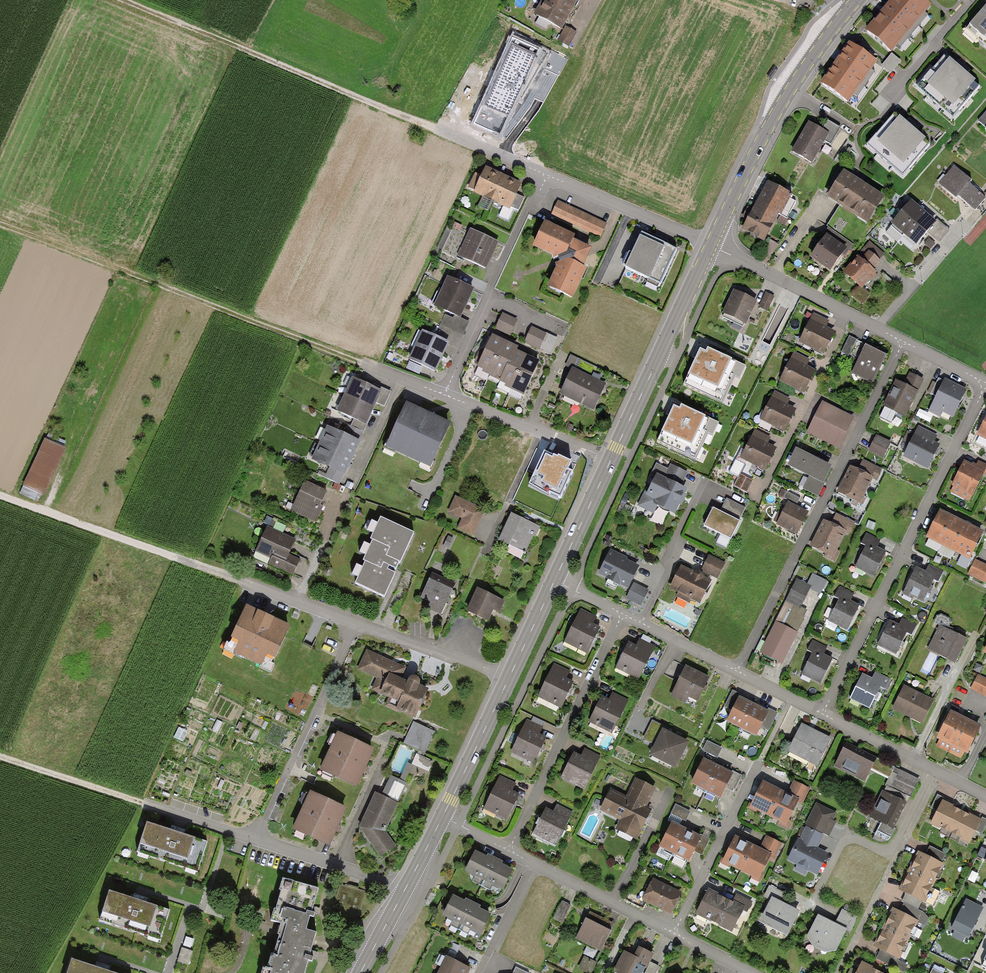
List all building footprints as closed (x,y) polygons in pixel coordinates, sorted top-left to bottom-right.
[(534,13),(562,29),(565,23),(574,7),(578,0),(541,0),(534,13)] [(925,0),(893,0),(888,5),(868,29),(891,49),(896,43),(900,46),(926,16),(922,12),(929,4),(925,0)] [(964,29),(985,48),(985,6),(964,29)] [(577,32),(566,26),(558,40),(569,46),(577,32)] [(877,61),(850,42),(823,82),(849,100),(877,61)] [(891,75),(901,62),(892,55),(882,67),(891,75)] [(958,68),(944,56),(918,88),(952,117),(979,85),(958,68)] [(498,89),(486,82),(474,104),(487,111),(481,121),(501,132),(520,99),(525,91),(504,79),(498,89)] [(910,124),(897,112),(867,146),(901,176),(931,142),(910,124)] [(823,129),(809,121),(792,151),(812,162),(824,141),(831,145),(840,128),(828,121),(823,129)] [(521,183),(486,166),(481,176),(476,173),(470,187),(476,190),(475,192),(509,208),(521,183)] [(971,180),(954,166),(939,183),(956,198),(958,195),(974,209),(985,198),(968,183),(971,180)] [(885,196),(844,169),(826,196),(840,205),(826,226),(854,243),(885,196)] [(792,195),(767,181),(760,196),(749,216),(741,229),(764,242),(779,214),(781,215),(792,195)] [(904,234),(923,210),(911,200),(891,223),(904,234)] [(607,224),(558,201),(551,214),(601,238),(607,224)] [(927,232),(936,221),(923,210),(904,234),(916,244),(927,232)] [(950,230),(938,219),(936,221),(927,232),(939,242),(950,230)] [(574,234),(544,221),(533,247),(557,257),(559,262),(548,286),(572,297),(585,269),(581,267),(589,248),(571,240),(574,234)] [(499,241),(470,228),(458,256),(486,268),(492,255),(499,241)] [(675,249),(641,233),(625,267),(659,283),(675,249)] [(847,247),(827,233),(810,257),(830,271),(847,247)] [(777,244),(770,240),(763,256),(770,259),(777,244)] [(858,255),(842,273),(862,289),(876,271),(874,269),(881,260),(880,259),(884,254),(869,242),(865,248),(868,251),(862,258),(858,255)] [(473,289),(447,277),(434,306),(454,315),(460,318),(466,305),(473,289)] [(758,301),(734,290),(723,313),(725,314),(723,317),(743,326),(745,323),(747,324),(758,301)] [(774,297),(766,293),(759,306),(767,311),(774,297)] [(517,320),(503,313),(496,327),(511,334),(517,320)] [(828,320),(813,313),(799,342),(823,354),(834,331),(825,327),(828,320)] [(460,318),(454,315),(453,318),(445,314),(435,335),(449,342),(448,344),(457,348),(469,322),(460,318)] [(557,338),(532,326),(524,342),(539,349),(540,347),(551,352),(557,338)] [(435,335),(421,330),(408,360),(436,372),(442,358),(448,344),(449,342),(435,335)] [(519,347),(493,334),(477,367),(483,369),(482,371),(501,380),(500,381),(504,384),(503,386),(524,395),(540,360),(518,350),(519,347)] [(849,336),(841,352),(849,356),(857,340),(849,336)] [(886,355),(865,344),(851,373),(873,383),(880,367),(886,355)] [(706,353),(700,350),(697,358),(684,385),(723,403),(735,377),(739,380),(746,367),(708,350),(706,353)] [(808,360),(793,353),(779,382),(803,394),(814,371),(805,367),(808,360)] [(599,379),(591,376),(596,366),(569,354),(561,372),(568,375),(558,396),(592,411),(605,382),(599,379)] [(904,382),(896,379),(883,406),(885,407),(880,417),(897,426),(902,415),(905,417),(923,379),(909,372),(904,382)] [(373,386),(353,376),(337,411),(355,419),(352,426),(363,431),(376,403),(384,407),(391,391),(374,384),(373,386)] [(966,389),(944,378),(928,412),(939,417),(942,412),(953,417),(966,389)] [(788,399),(773,392),(759,421),(783,433),(794,410),(785,406),(788,399)] [(854,416),(822,401),(806,432),(839,448),(854,416)] [(427,413),(406,403),(384,447),(429,468),(450,424),(427,413)] [(680,411),(673,408),(670,415),(657,443),(697,461),(709,436),(712,438),(719,424),(681,407),(680,411)] [(976,435),(985,440),(985,416),(976,435)] [(344,434),(327,426),(312,459),(330,467),(327,475),(319,471),(317,475),(339,485),(344,475),(345,476),(360,442),(359,441),(363,431),(352,426),(348,425),(344,434)] [(937,436),(919,426),(903,457),(927,469),(937,449),(939,445),(934,442),(937,436)] [(768,438),(753,431),(739,460),(763,472),(774,449),(765,445),(768,438)] [(892,442),(877,434),(868,451),(884,459),(892,442)] [(63,451),(40,441),(21,487),(42,497),(63,451)] [(809,476),(824,483),(833,466),(796,448),(787,465),(809,476)] [(545,458),(538,455),(532,469),(535,470),(531,478),(542,484),(541,487),(549,491),(564,463),(556,459),(547,454),(545,458)] [(850,465),(836,492),(851,500),(850,503),(861,509),(866,498),(865,494),(873,479),(876,480),(882,468),(863,459),(858,469),(850,465)] [(964,460),(952,485),(954,486),(951,492),(969,501),(983,473),(985,474),(985,464),(978,460),(976,464),(973,462),(972,464),(964,460)] [(667,469),(656,463),(642,490),(645,491),(638,505),(653,513),(657,505),(675,514),(687,489),(681,486),(687,473),(670,464),(667,469)] [(753,481),(739,474),(733,486),(748,493),(753,481)] [(824,483),(809,476),(803,488),(817,495),(824,483)] [(327,492),(305,481),(291,511),(316,522),(320,512),(323,506),(321,505),(327,492)] [(800,498),(782,489),(778,496),(797,505),(800,498)] [(486,509),(456,496),(448,512),(462,518),(457,528),(474,536),(486,509)] [(720,512),(713,508),(704,525),(730,538),(739,521),(737,520),(744,507),(727,499),(720,512)] [(808,512),(787,502),(776,524),(797,535),(808,512)] [(954,516),(940,509),(926,537),(940,544),(954,516)] [(524,519),(512,513),(499,541),(526,553),(534,537),(536,538),(541,526),(524,519)] [(810,546),(824,554),(823,556),(835,562),(840,551),(837,550),(845,534),(849,536),(855,523),(836,513),(831,522),(824,519),(810,546)] [(968,523),(954,516),(940,544),(955,551),(968,523)] [(414,533),(381,518),(371,539),(373,540),(364,561),(366,562),(356,583),(384,596),(395,573),(388,570),(390,567),(396,570),(414,533)] [(983,530),(968,523),(955,551),(970,558),(983,530)] [(288,536),(267,526),(256,551),(270,558),(267,564),(293,576),(297,567),(286,561),(296,540),(288,536)] [(865,546),(855,567),(874,577),(887,551),(877,547),(880,540),(866,533),(861,544),(865,546)] [(627,557),(611,549),(598,574),(628,589),(639,566),(626,560),(627,557)] [(724,563),(708,556),(701,571),(718,578),(724,563)] [(975,560),(969,574),(985,582),(985,565),(975,560)] [(926,571),(916,566),(904,591),(924,601),(934,580),(938,582),(943,571),(929,564),(926,571)] [(694,572),(681,565),(669,588),(677,592),(675,596),(689,603),(692,598),(699,602),(711,580),(703,576),(703,575),(702,573),(700,571),(698,571),(696,571),(694,572)] [(457,584),(433,572),(420,598),(431,603),(429,608),(440,614),(451,595),(455,595),(454,591),(453,590),(457,584)] [(813,574),(807,585),(811,587),(810,588),(821,594),(827,581),(813,574)] [(807,585),(796,579),(759,652),(782,664),(788,652),(798,633),(796,632),(807,609),(801,606),(810,588),(811,587),(807,585)] [(649,590),(634,583),(626,599),(641,606),(649,590)] [(853,594),(839,587),(834,597),(839,599),(828,621),(847,630),(859,606),(850,601),(853,594)] [(505,601),(478,588),(467,611),(488,620),(494,609),(500,612),(505,601)] [(266,615),(247,605),(230,639),(238,643),(233,653),(261,666),(267,654),(275,658),(290,626),(266,615)] [(598,617),(581,608),(564,641),(588,654),(597,636),(602,627),(595,624),(598,617)] [(899,624),(890,620),(877,645),(897,655),(907,633),(911,635),(916,624),(902,617),(899,624)] [(949,629),(940,625),(928,650),(955,663),(967,638),(949,629)] [(639,638),(636,645),(628,641),(624,649),(615,668),(638,680),(655,646),(639,638)] [(807,652),(812,654),(802,674),(820,683),(832,659),(823,654),(827,647),(813,640),(807,652)] [(406,668),(367,650),(357,670),(377,679),(372,689),(389,698),(385,705),(415,718),(428,689),(419,685),(420,683),(419,681),(419,680),(418,678),(416,677),(415,677),(413,677),(411,677),(409,678),(408,680),(407,682),(401,679),(406,668)] [(570,671),(554,663),(537,698),(561,709),(569,692),(574,682),(566,678),(570,671)] [(984,667),(976,663),(973,670),(980,674),(984,667)] [(710,677),(686,665),(670,696),(685,703),(688,697),(698,702),(704,689),(710,677)] [(872,678),(862,673),(850,698),(870,708),(880,688),(888,691),(893,680),(875,671),(872,678)] [(978,675),(971,690),(985,697),(985,679),(978,675)] [(935,700),(904,685),(893,709),(923,723),(935,700)] [(767,711),(740,697),(742,695),(732,690),(723,707),(731,710),(726,721),(756,736),(761,727),(768,731),(778,713),(769,708),(767,711)] [(609,699),(601,695),(596,705),(588,722),(611,734),(629,700),(613,692),(609,699)] [(962,717),(951,711),(937,738),(940,739),(937,745),(960,757),(963,751),(966,752),(980,726),(968,720),(962,717)] [(530,721),(526,719),(510,753),(534,764),(542,747),(546,738),(538,734),(544,721),(533,716),(530,721)] [(670,732),(671,730),(652,721),(643,739),(655,744),(650,755),(676,768),(689,742),(670,732)] [(435,731),(413,722),(403,744),(417,751),(411,764),(407,762),(399,780),(404,782),(409,772),(411,773),(414,765),(429,772),(434,761),(424,757),(435,731)] [(832,739),(802,723),(787,752),(808,763),(806,767),(813,771),(816,766),(817,766),(832,739)] [(376,748),(337,731),(319,772),(358,788),(366,770),(376,748)] [(722,748),(707,741),(701,753),(716,760),(722,748)] [(889,777),(894,767),(846,742),(834,766),(865,782),(872,768),(889,777)] [(580,756),(573,752),(569,761),(561,778),(584,789),(600,756),(584,748),(580,756)] [(731,773),(703,758),(691,783),(721,799),(726,789),(733,792),(742,776),(732,771),(731,773)] [(894,767),(889,777),(886,784),(911,796),(919,779),(894,767)] [(380,795),(375,793),(359,827),(381,858),(397,847),(385,830),(408,784),(404,782),(399,780),(390,775),(380,795)] [(516,782),(500,775),(484,809),(507,820),(515,803),(520,794),(512,790),(516,782)] [(626,795),(610,788),(600,810),(620,819),(615,829),(637,841),(652,809),(647,807),(657,788),(635,777),(626,795)] [(787,793),(762,781),(752,802),(750,801),(747,808),(756,813),(757,811),(779,821),(778,823),(787,828),(791,821),(789,820),(797,803),(802,805),(810,789),(793,781),(787,793)] [(907,803),(882,790),(868,817),(893,830),(907,803)] [(346,808),(308,792),(292,829),(330,845),(337,828),(346,808)] [(938,795),(931,808),(937,811),(931,823),(970,843),(976,830),(982,833),(985,825),(985,819),(982,816),(980,819),(944,801),(945,799),(938,795)] [(816,803),(806,825),(830,836),(837,822),(833,820),(837,813),(816,803)] [(691,812),(675,804),(670,814),(686,822),(691,812)] [(557,805),(553,811),(545,807),(541,816),(532,834),(556,845),(572,812),(557,805)] [(699,836),(672,822),(659,847),(689,862),(695,852),(702,855),(711,839),(701,834),(699,836)] [(176,833),(147,824),(137,852),(197,872),(206,843),(176,833)] [(798,838),(787,861),(818,876),(829,854),(817,848),(822,836),(806,828),(801,840),(798,838)] [(760,848),(735,836),(724,857),(722,856),(719,862),(728,867),(729,864),(752,876),(751,878),(759,881),(763,875),(761,874),(770,856),(775,859),(782,844),(766,836),(760,848)] [(926,855),(917,851),(898,890),(905,894),(901,901),(904,903),(918,910),(922,902),(925,904),(945,864),(942,862),(946,854),(930,846),(926,855)] [(486,857),(474,851),(464,871),(474,876),(471,881),(490,891),(493,886),(503,891),(513,870),(501,864),(502,861),(488,854),(486,857)] [(682,891),(653,878),(643,901),(672,914),(682,891)] [(283,879),(280,891),(281,891),(276,910),(273,909),(269,923),(279,926),(276,936),(279,937),(273,958),(270,957),(267,969),(263,968),(262,972),(304,972),(306,966),(309,966),(313,951),(317,935),(306,932),(310,918),(314,919),(315,915),(311,914),(312,909),(318,889),(283,879)] [(769,886),(764,897),(770,900),(758,922),(787,937),(800,912),(782,903),(786,895),(769,886)] [(722,897),(707,889),(695,915),(732,932),(743,910),(749,912),(755,900),(737,892),(733,901),(722,897)] [(138,901),(110,892),(100,921),(160,941),(169,912),(138,901)] [(465,901),(453,896),(443,916),(453,921),(450,926),(467,934),(470,930),(480,935),(491,915),(479,909),(480,906),(466,899),(465,901)] [(983,908),(967,900),(951,929),(968,938),(979,917),(983,908)] [(570,906),(562,902),(554,918),(562,922),(570,906)] [(904,903),(899,911),(919,921),(918,923),(925,926),(929,918),(923,912),(918,910),(904,903)] [(899,911),(893,908),(873,947),(880,950),(899,960),(918,923),(919,921),(899,911)] [(836,924),(817,914),(806,936),(812,946),(824,952),(836,951),(847,930),(851,932),(859,917),(843,909),(836,924)] [(597,924),(586,919),(576,938),(601,951),(611,931),(597,924)] [(624,951),(614,971),(617,972),(644,972),(649,962),(653,954),(638,947),(634,956),(624,951)] [(899,960),(880,950),(876,958),(904,972),(908,965),(899,961),(899,960)] [(585,956),(579,968),(587,972),(591,972),(597,962),(585,956)] [(446,957),(438,972),(468,972),(470,969),(446,957)] [(862,960),(857,970),(851,966),(847,972),(888,972),(862,960)] [(72,961),(68,972),(110,972),(101,970),(72,961)] [(649,962),(644,972),(656,972),(659,967),(649,962)] [(931,972),(943,972),(945,970),(935,965),(931,972)]
